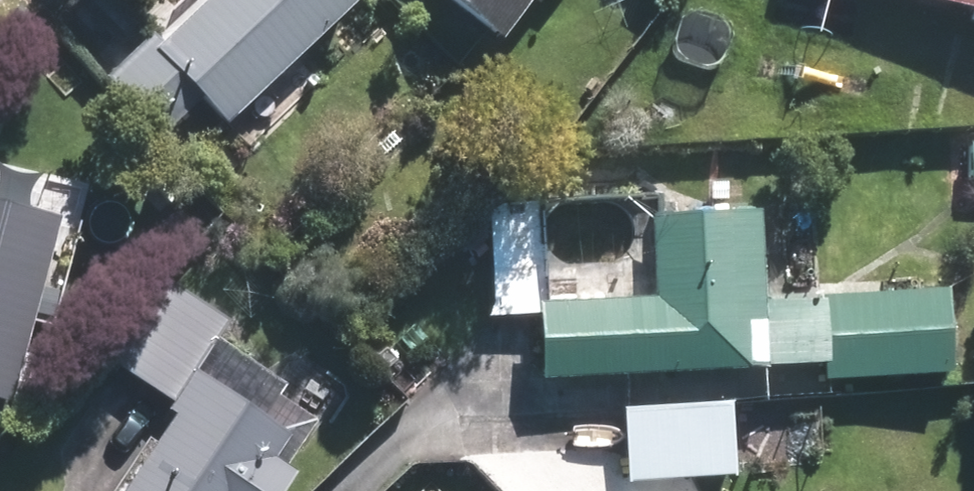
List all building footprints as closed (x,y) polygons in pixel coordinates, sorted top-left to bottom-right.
[(163,54),(226,121),(347,8),(339,0),(220,0),(163,54)] [(520,0),(452,0),(495,32),(520,0)] [(973,10),(973,0),(935,0),(973,10)] [(144,49),(108,84),(156,133),(192,99),(144,49)] [(44,230),(0,217),(0,375),(44,230)] [(659,314),(541,317),(543,377),(753,372),(749,229),(656,232),(659,314)] [(224,334),(163,294),(112,371),(174,411),(224,334)] [(937,302),(826,304),(827,378),(939,376),(937,302)] [(215,364),(129,490),(274,490),(282,479),(270,472),(303,422),(215,364)] [(717,411),(627,414),(629,481),(719,478),(717,411)]
